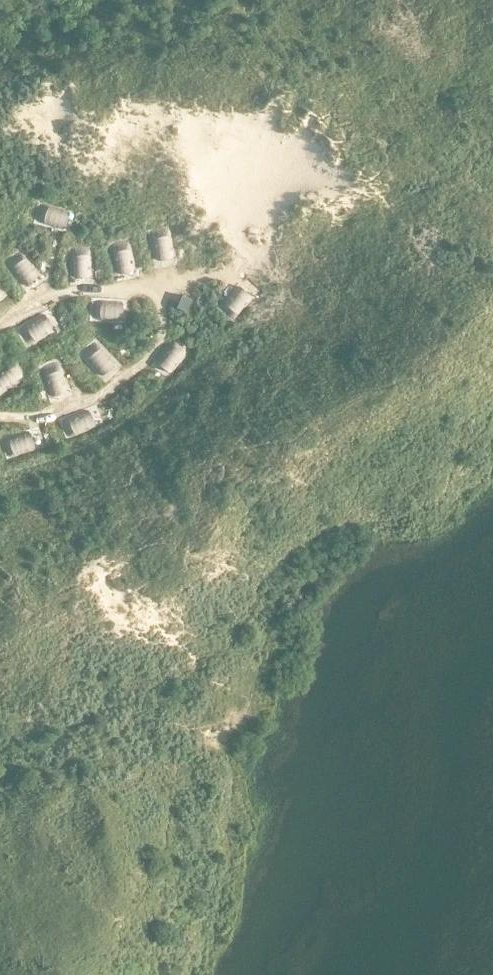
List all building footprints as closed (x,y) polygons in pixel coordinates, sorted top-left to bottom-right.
[(38,208),(37,223),(59,224),(60,208),(38,208)] [(11,263),(24,280),(36,271),(24,254),(11,263)] [(255,287),(240,280),(228,305),(244,312),(255,287)] [(93,319),(117,320),(118,301),(94,300),(93,319)] [(27,344),(54,333),(46,316),(20,327),(27,344)] [(85,409),(57,420),(65,437),(92,426),(85,409)]
